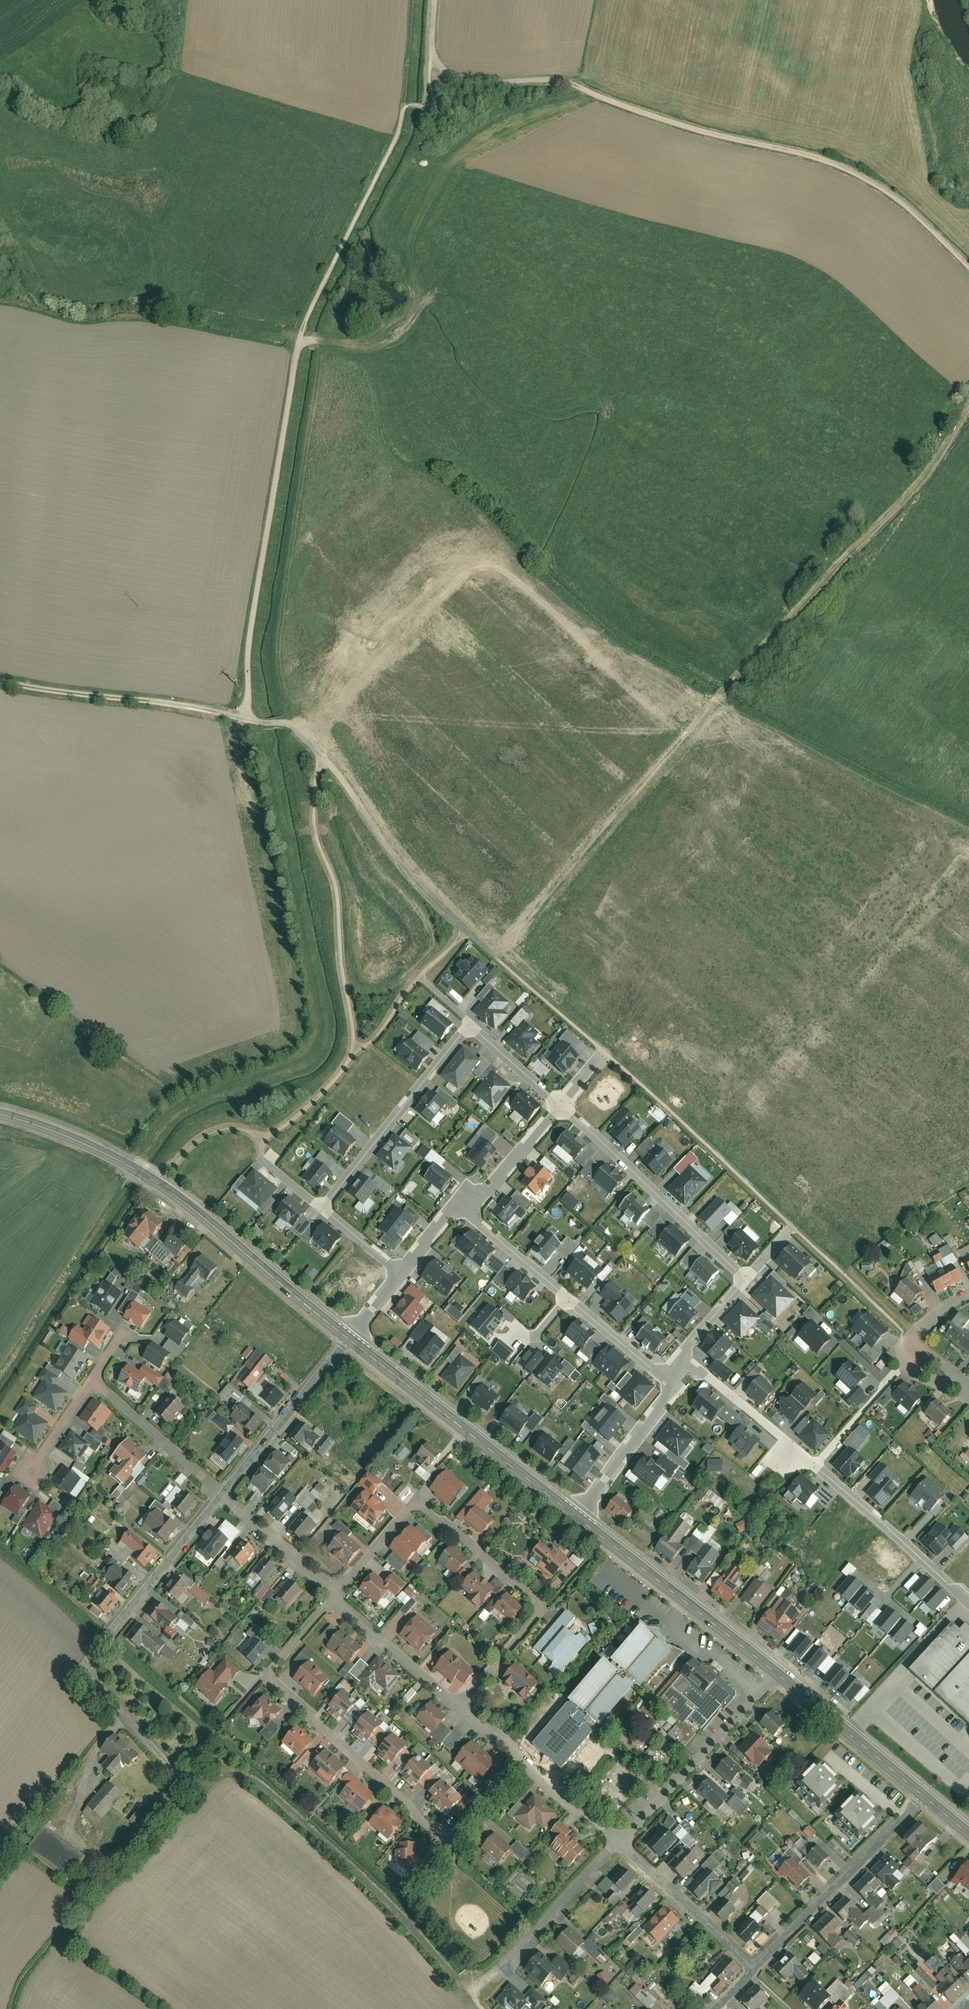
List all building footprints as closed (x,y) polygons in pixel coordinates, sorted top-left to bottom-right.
[(489,968),(471,955),(454,976),(472,989),(489,968)] [(446,980),(442,985),(451,993),(455,988),(446,980)] [(512,1005),(494,990),(474,1013),(492,1028),(512,1005)] [(456,1027),(434,1008),(420,1024),(442,1043),(456,1027)] [(407,1028),(413,1016),(405,1012),(402,1016),(404,1017),(401,1024),(407,1028)] [(545,1035),(524,1019),(507,1042),(528,1058),(545,1035)] [(432,1057),(411,1040),(398,1056),(419,1073),(432,1057)] [(581,1055),(563,1040),(547,1060),(565,1074),(581,1055)] [(482,1061),(463,1047),(441,1076),(460,1090),(482,1061)] [(512,1087),(494,1072),(475,1094),(493,1109),(512,1087)] [(445,1102),(429,1090),(415,1109),(431,1121),(445,1102)] [(544,1106),(525,1091),(511,1107),(531,1122),(544,1106)] [(610,1121),(616,1128),(627,1117),(628,1119),(631,1116),(623,1108),(610,1121)] [(628,1119),(627,1117),(616,1128),(610,1135),(624,1149),(641,1131),(628,1119)] [(357,1142),(338,1125),(325,1141),(344,1158),(357,1142)] [(587,1145),(568,1129),(555,1144),(574,1159),(586,1145),(587,1145)] [(509,1132),(506,1136),(514,1141),(516,1137),(509,1132)] [(412,1146),(396,1134),(377,1157),(393,1170),(412,1146)] [(497,1149),(482,1139),(467,1159),(482,1170),(497,1149)] [(634,1152),(642,1159),(654,1146),(646,1139),(634,1152)] [(426,1145),(420,1153),(428,1159),(435,1150),(426,1145)] [(596,1153),(586,1145),(574,1159),(573,1160),(583,1169),(590,1160),(596,1153)] [(672,1161),(655,1145),(654,1146),(642,1159),(640,1161),(657,1178),(672,1161)] [(672,1170),(680,1177),(689,1166),(690,1167),(697,1160),(690,1152),(672,1170)] [(592,1181),(602,1169),(590,1160),(583,1169),(579,1173),(591,1183),(592,1181)] [(332,1173),(317,1161),(302,1179),(318,1192),(332,1173)] [(544,1161),(538,1169),(551,1179),(557,1171),(544,1161)] [(453,1178),(437,1165),(425,1179),(442,1192),(453,1178)] [(624,1179),(606,1165),(602,1169),(592,1181),(610,1196),(624,1179)] [(690,1167),(689,1166),(680,1177),(666,1191),(684,1207),(707,1183),(690,1167)] [(526,1180),(521,1185),(535,1196),(540,1190),(542,1192),(547,1185),(546,1185),(551,1179),(538,1169),(536,1167),(533,1172),(530,1170),(524,1177),(526,1180)] [(279,1187),(255,1169),(239,1189),(262,1208),(279,1187)] [(378,1185),(361,1174),(348,1192),(365,1204),(378,1185)] [(516,1191),(510,1198),(520,1207),(525,1210),(531,1203),(516,1191)] [(564,1199),(576,1211),(583,1204),(571,1192),(564,1199)] [(650,1210),(633,1194),(620,1209),(637,1224),(640,1221),(650,1210)] [(510,1198),(506,1195),(490,1214),(505,1226),(520,1207),(510,1198)] [(307,1213),(290,1196),(276,1212),(293,1228),(307,1213)] [(717,1198),(697,1219),(711,1232),(731,1211),(717,1198)] [(662,1216),(652,1207),(650,1210),(640,1221),(649,1229),(658,1219),(662,1216)] [(415,1221),(397,1208),(381,1229),(398,1243),(415,1221)] [(122,1235),(138,1248),(149,1234),(152,1236),(162,1224),(147,1212),(143,1218),(138,1214),(122,1235)] [(668,1228),(658,1219),(649,1229),(646,1233),(656,1241),(668,1228)] [(724,1233),(731,1240),(740,1230),(743,1227),(736,1220),(724,1233)] [(344,1237),(326,1222),(311,1240),(329,1255),(344,1237)] [(690,1241),(671,1225),(668,1228),(656,1241),(675,1258),(690,1241)] [(495,1249),(470,1229),(456,1247),(480,1266),(483,1263),(490,1254),(495,1249)] [(759,1247),(740,1230),(731,1240),(727,1244),(745,1262),(759,1247)] [(560,1245),(545,1232),(530,1251),(545,1263),(555,1251),(560,1245)] [(163,1246),(176,1256),(186,1243),(173,1233),(163,1246)] [(934,1233),(926,1239),(932,1247),(940,1241),(934,1233)] [(566,1238),(560,1245),(555,1251),(566,1260),(577,1247),(566,1238)] [(811,1260),(792,1243),(775,1262),(794,1279),(811,1260)] [(690,1271),(702,1258),(692,1249),(680,1263),(690,1271)] [(603,1270),(583,1253),(566,1273),(587,1289),(603,1270)] [(504,1267),(490,1254),(483,1263),(497,1275),(504,1267)] [(199,1275),(205,1280),(215,1267),(202,1257),(175,1290),(186,1298),(194,1289),(191,1286),(199,1275)] [(720,1272),(702,1257),(702,1258),(690,1271),(689,1273),(706,1287),(720,1272)] [(420,1278),(446,1300),(461,1282),(436,1260),(420,1278)] [(315,1280),(321,1272),(312,1265),(306,1272),(315,1280)] [(928,1279),(937,1295),(960,1281),(951,1265),(928,1279)] [(502,1289),(504,1287),(514,1275),(504,1267),(497,1275),(493,1281),(502,1289)] [(504,1287),(524,1303),(536,1288),(517,1272),(514,1275),(504,1287)] [(765,1279),(766,1280),(770,1277),(782,1288),(786,1284),(772,1272),(765,1279)] [(766,1280),(751,1296),(775,1319),(794,1300),(782,1288),(770,1277),(766,1280)] [(602,1295),(611,1283),(606,1279),(597,1291),(602,1295)] [(663,1280),(656,1287),(660,1292),(667,1284),(663,1280)] [(902,1301),(909,1307),(921,1294),(905,1280),(889,1298),(898,1306),(902,1301)] [(833,1295),(841,1285),(836,1281),(828,1291),(833,1295)] [(618,1324),(636,1301),(612,1282),(611,1283),(602,1295),(601,1296),(609,1303),(603,1311),(618,1324)] [(89,1305),(107,1316),(121,1294),(102,1283),(89,1305)] [(407,1295),(418,1304),(425,1297),(412,1285),(405,1293),(407,1295)] [(117,1312),(124,1316),(133,1303),(138,1296),(131,1291),(117,1312)] [(688,1291),(680,1299),(693,1311),(700,1302),(688,1291)] [(418,1304),(407,1295),(392,1313),(409,1327),(423,1308),(418,1304)] [(693,1311),(680,1299),(666,1315),(684,1330),(697,1315),(693,1311)] [(758,1317),(741,1301),(721,1321),(740,1339),(755,1324),(760,1319),(758,1317)] [(123,1318),(140,1329),(150,1314),(133,1303),(124,1316),(123,1318)] [(913,1317),(920,1310),(915,1304),(907,1310),(913,1317)] [(449,1305),(444,1312),(458,1323),(463,1316),(449,1305)] [(471,1328),(488,1342),(506,1321),(500,1316),(488,1307),(471,1328)] [(811,1321),(816,1325),(822,1319),(809,1307),(802,1315),(809,1323),(811,1321)] [(500,1316),(506,1321),(511,1325),(515,1320),(504,1311),(500,1316)] [(888,1331),(869,1312),(852,1329),(867,1344),(871,1348),(873,1346),(888,1331)] [(968,1355),(968,1336),(962,1331),(968,1321),(958,1313),(951,1323),(948,1321),(939,1332),(968,1355)] [(762,1314),(758,1317),(760,1319),(755,1324),(766,1335),(775,1327),(762,1314)] [(88,1343),(96,1348),(108,1330),(88,1317),(80,1330),(74,1326),(67,1338),(69,1340),(83,1349),(88,1343)] [(593,1335),(575,1320),(563,1335),(581,1350),(590,1339),(593,1335)] [(816,1325),(811,1321),(809,1323),(796,1337),(816,1355),(830,1339),(816,1325)] [(411,1355),(427,1368),(450,1340),(428,1322),(424,1326),(422,1324),(410,1338),(419,1345),(411,1355)] [(169,1338),(179,1345),(180,1343),(188,1332),(174,1323),(165,1335),(169,1338)] [(666,1338),(647,1323),(635,1338),(654,1353),(655,1352),(666,1338)] [(733,1345),(716,1331),(700,1349),(715,1362),(716,1363),(718,1361),(733,1345)] [(666,1338),(655,1352),(662,1357),(675,1341),(668,1336),(666,1338)] [(400,1349),(404,1341),(395,1337),(392,1346),(400,1349)] [(169,1338),(160,1351),(167,1356),(166,1358),(174,1363),(185,1346),(180,1343),(179,1345),(169,1338)] [(599,1347),(590,1339),(581,1350),(579,1352),(589,1360),(599,1347)] [(67,1346),(81,1355),(84,1350),(83,1349),(69,1340),(66,1345),(67,1346)] [(492,1352),(505,1363),(514,1353),(500,1342),(492,1352)] [(871,1348),(867,1344),(858,1353),(871,1365),(881,1355),(873,1346),(871,1348)] [(73,1381),(88,1359),(81,1355),(67,1346),(53,1368),(61,1373),(73,1381)] [(142,1359),(159,1370),(166,1358),(167,1356),(160,1351),(151,1346),(142,1359)] [(628,1362),(608,1346),(592,1366),(612,1382),(628,1362)] [(530,1373),(543,1358),(531,1348),(526,1355),(518,1364),(517,1365),(529,1375),(530,1373)] [(235,1379),(249,1390),(254,1384),(271,1362),(257,1351),(235,1379)] [(518,1364),(526,1355),(521,1351),(513,1361),(518,1364)] [(476,1365),(460,1354),(443,1377),(458,1389),(476,1365)] [(559,1366),(545,1355),(543,1358),(530,1373),(547,1387),(559,1371),(562,1368),(559,1366)] [(564,1360),(559,1366),(562,1368),(559,1371),(568,1378),(576,1370),(564,1360)] [(716,1363),(715,1362),(709,1370),(725,1383),(733,1373),(718,1361),(716,1363)] [(866,1378),(848,1362),(834,1377),(852,1393),(857,1388),(866,1378)] [(44,1368),(58,1378),(61,1373),(53,1368),(47,1364),(44,1368)] [(143,1365),(137,1375),(143,1379),(158,1387),(159,1386),(164,1378),(143,1365)] [(44,1379),(53,1385),(58,1378),(44,1368),(37,1379),(42,1382),(44,1379)] [(137,1375),(126,1368),(117,1382),(135,1393),(143,1379),(137,1375)] [(654,1385),(637,1371),(632,1377),(620,1391),(617,1394),(635,1409),(654,1385)] [(164,1378),(159,1386),(168,1394),(179,1382),(167,1373),(164,1378)] [(620,1391),(632,1377),(627,1373),(616,1387),(620,1391)] [(776,1388),(761,1374),(746,1391),(761,1404),(776,1388)] [(54,1412),(66,1394),(53,1385),(44,1379),(42,1382),(32,1397),(54,1412)] [(804,1381),(791,1395),(807,1408),(819,1395),(804,1381)] [(501,1395),(484,1382),(471,1399),(488,1412),(501,1395)] [(892,1397),(910,1412),(922,1398),(904,1383),(895,1395),(892,1397)] [(230,1396),(236,1401),(241,1394),(228,1384),(219,1395),(226,1401),(230,1396)] [(248,1392),(271,1411),(283,1396),(268,1384),(263,1390),(254,1384),(248,1392)] [(726,1404),(706,1388),(691,1407),(711,1423),(726,1404)] [(867,1397),(857,1388),(852,1393),(844,1402),(851,1409),(854,1406),(857,1409),(867,1397)] [(888,1389),(877,1402),(883,1408),(892,1397),(895,1395),(888,1389)] [(606,1405),(613,1411),(618,1405),(604,1394),(599,1399),(606,1405)] [(791,1395),(779,1408),(794,1422),(807,1408),(791,1395)] [(154,1413),(169,1425),(182,1409),(167,1397),(154,1413)] [(26,1410),(33,1414),(37,1407),(23,1398),(15,1412),(22,1416),(26,1410)] [(93,1429),(96,1432),(100,1426),(110,1413),(93,1401),(79,1419),(93,1429)] [(925,1414),(940,1427),(951,1415),(936,1402),(925,1414)] [(229,1417),(252,1435),(262,1423),(239,1404),(229,1417)] [(533,1419),(512,1404),(499,1422),(520,1437),(533,1419)] [(613,1411),(606,1405),(589,1425),(597,1431),(608,1440),(624,1420),(613,1411)] [(33,1444),(47,1423),(33,1414),(26,1410),(22,1416),(12,1430),(33,1444)] [(212,1421),(227,1433),(232,1426),(217,1414),(212,1421)] [(832,1434),(814,1419),(799,1436),(817,1452),(832,1434)] [(694,1438),(671,1420),(655,1440),(668,1450),(678,1458),(679,1457),(694,1438)] [(597,1431),(589,1425),(584,1421),(580,1426),(592,1437),(597,1431)] [(288,1436),(300,1446),(304,1442),(311,1448),(319,1439),(299,1422),(288,1436)] [(761,1440),(743,1425),(730,1441),(748,1456),(761,1440)] [(93,1429),(89,1435),(101,1444),(104,1446),(108,1440),(104,1436),(107,1432),(100,1426),(96,1432),(93,1429)] [(564,1445),(546,1431),(532,1449),(550,1462),(564,1445)] [(938,1431),(933,1436),(939,1441),(944,1436),(938,1431)] [(82,1439),(72,1432),(59,1449),(77,1463),(88,1448),(90,1445),(82,1439)] [(87,1433),(82,1439),(90,1445),(88,1448),(95,1453),(101,1444),(89,1435),(87,1433)] [(213,1453),(228,1465),(245,1445),(230,1433),(213,1453)] [(9,1450),(13,1443),(1,1435),(0,1436),(0,1444),(9,1450)] [(334,1443),(324,1435),(312,1450),(322,1458),(334,1443)] [(109,1474),(121,1484),(129,1475),(138,1464),(144,1456),(133,1447),(135,1445),(127,1438),(112,1457),(118,1463),(109,1474)] [(285,1447),(298,1456),(301,1451),(288,1442),(285,1447)] [(599,1456),(581,1443),(563,1467),(581,1480),(599,1456)] [(3,1472),(15,1454),(9,1450),(0,1444),(0,1470),(3,1472)] [(430,1466),(438,1455),(425,1444),(412,1461),(419,1467),(425,1472),(430,1466)] [(397,1452),(404,1459),(411,1451),(405,1445),(397,1452)] [(866,1459),(851,1446),(834,1466),(849,1478),(866,1459)] [(678,1458),(668,1450),(664,1455),(684,1470),(689,1464),(679,1457),(678,1458)] [(261,1468),(275,1479),(288,1463),(273,1452),(261,1468)] [(655,1465),(643,1456),(630,1474),(652,1490),(663,1475),(665,1472),(655,1465)] [(661,1456),(655,1465),(665,1472),(663,1475),(669,1479),(677,1468),(661,1456)] [(705,1472),(725,1472),(725,1459),(705,1459),(705,1472)] [(143,1469),(138,1464),(129,1475),(121,1484),(120,1486),(125,1490),(143,1469)] [(435,1470),(430,1466),(425,1472),(419,1467),(414,1473),(425,1482),(427,1480),(435,1470)] [(73,1467),(69,1473),(79,1480),(76,1483),(83,1488),(89,1479),(73,1467)] [(427,1480),(432,1485),(444,1471),(438,1467),(435,1470),(427,1480)] [(69,1473),(62,1468),(51,1483),(68,1495),(76,1483),(79,1480),(69,1473)] [(249,1482),(263,1494),(275,1479),(261,1468),(249,1482)] [(434,1496),(447,1507),(464,1487),(445,1470),(444,1471),(432,1485),(428,1489),(435,1495),(434,1496)] [(364,1490),(371,1496),(380,1485),(366,1473),(357,1484),(364,1490)] [(184,1474),(179,1482),(184,1485),(189,1478),(184,1474)] [(800,1474),(786,1491),(804,1506),(810,1498),(818,1488),(800,1474)] [(888,1480),(883,1475),(866,1493),(881,1507),(898,1490),(888,1480)] [(947,1492),(928,1476),(911,1496),(929,1512),(947,1492)] [(406,1501),(415,1493),(408,1484),(402,1489),(405,1493),(402,1496),(406,1501)] [(14,1516),(15,1516),(21,1507),(29,1495),(15,1485),(0,1506),(14,1516)] [(820,1486),(818,1488),(810,1498),(825,1510),(835,1498),(820,1486)] [(170,1506),(181,1492),(175,1487),(163,1501),(170,1506)] [(303,1489),(294,1501),(300,1505),(309,1494),(303,1489)] [(367,1531),(386,1509),(371,1496),(364,1490),(349,1508),(356,1514),(352,1519),(367,1531)] [(481,1535),(492,1522),(481,1512),(491,1501),(480,1491),(456,1517),(463,1523),(465,1521),(481,1535)] [(170,1506),(183,1517),(195,1503),(181,1492),(170,1506)] [(309,1494),(300,1505),(306,1510),(315,1499),(309,1494)] [(605,1508),(622,1520),(631,1507),(615,1495),(605,1508)] [(267,1512),(278,1521),(290,1506),(279,1498),(267,1512)] [(52,1500),(47,1509),(56,1515),(61,1518),(67,1510),(52,1500)] [(22,1526),(40,1539),(56,1515),(47,1509),(38,1502),(22,1526)] [(156,1510),(171,1522),(174,1517),(157,1504),(154,1508),(156,1510)] [(27,1511),(21,1507),(15,1516),(14,1516),(10,1521),(17,1525),(27,1511)] [(154,1536),(164,1544),(177,1527),(171,1522),(156,1510),(141,1528),(153,1537),(154,1536)] [(287,1530),(302,1542),(314,1526),(300,1514),(287,1530)] [(656,1547),(672,1559),(681,1546),(677,1543),(690,1526),(679,1518),(656,1547)] [(225,1521),(215,1532),(227,1542),(230,1544),(239,1532),(225,1521)] [(339,1534),(345,1539),(351,1532),(337,1521),(331,1528),(339,1534)] [(957,1537),(939,1522),(922,1541),(939,1557),(957,1537)] [(417,1525),(412,1530),(426,1542),(431,1537),(417,1525)] [(399,1539),(415,1552),(416,1553),(426,1542),(412,1530),(409,1527),(399,1539)] [(196,1547),(212,1560),(227,1542),(215,1532),(211,1528),(196,1547)] [(131,1557),(144,1568),(155,1554),(128,1532),(120,1542),(134,1553),(131,1557)] [(326,1549),(346,1566),(359,1551),(345,1539),(339,1534),(326,1549)] [(399,1539),(399,1538),(389,1549),(392,1551),(405,1563),(415,1552),(399,1539)] [(235,1573),(254,1550),(243,1540),(224,1561),(223,1562),(225,1564),(235,1573)] [(529,1561),(552,1578),(567,1558),(552,1546),(548,1551),(538,1543),(530,1553),(533,1555),(529,1561)] [(707,1545),(687,1570),(702,1582),(712,1569),(708,1566),(718,1553),(707,1545)] [(461,1568),(466,1562),(449,1547),(437,1562),(451,1575),(453,1576),(461,1568)] [(405,1563),(392,1551),(384,1560),(398,1573),(406,1564),(405,1563)] [(575,1552),(568,1560),(578,1568),(584,1560),(575,1552)] [(223,1562),(224,1561),(220,1558),(214,1565),(220,1570),(225,1564),(223,1562)] [(265,1584),(276,1571),(262,1559),(251,1572),(265,1584)] [(845,1568),(851,1573),(851,1574),(853,1575),(857,1570),(849,1563),(845,1568)] [(109,1587),(122,1597),(132,1584),(129,1581),(132,1577),(120,1567),(118,1569),(112,1565),(103,1576),(112,1583),(109,1587)] [(712,1590),(728,1603),(738,1590),(730,1584),(739,1572),(731,1565),(712,1590)] [(759,1565),(753,1573),(763,1581),(769,1573),(759,1565)] [(466,1572),(461,1568),(453,1576),(451,1575),(448,1579),(455,1585),(466,1572)] [(842,1573),(848,1578),(851,1574),(851,1573),(845,1568),(842,1573)] [(490,1590),(491,1589),(488,1586),(471,1572),(459,1586),(469,1595),(466,1599),(475,1607),(490,1590)] [(381,1584),(369,1574),(357,1589),(375,1605),(388,1591),(381,1584)] [(390,1574),(381,1584),(388,1591),(394,1597),(404,1586),(390,1574)] [(162,1590),(176,1601),(185,1590),(188,1587),(174,1576),(162,1590)] [(903,1588),(907,1592),(919,1580),(915,1576),(903,1588)] [(837,1593),(849,1603),(862,1587),(850,1577),(837,1593)] [(922,1602),(935,1588),(924,1577),(910,1592),(922,1602)] [(495,1578),(488,1586),(491,1589),(490,1590),(496,1596),(504,1586),(495,1578)] [(277,1605),(285,1611),(301,1592),(287,1580),(285,1583),(283,1581),(274,1593),(271,1595),(272,1596),(279,1602),(277,1605)] [(744,1598),(757,1608),(770,1591),(757,1581),(744,1598)] [(188,1587),(185,1590),(205,1605),(211,1598),(191,1583),(188,1587)] [(259,1601),(269,1590),(264,1586),(254,1597),(259,1601)] [(849,1603),(861,1613),(874,1597),(862,1587),(849,1603)] [(922,1602),(933,1613),(935,1611),(946,1599),(935,1588),(922,1602)] [(271,1595),(274,1593),(270,1589),(269,1590),(259,1601),(264,1605),(272,1596),(271,1595)] [(94,1604),(106,1614),(117,1601),(104,1591),(94,1604)] [(521,1609),(505,1595),(500,1601),(493,1609),(494,1610),(510,1623),(521,1609)] [(493,1609),(500,1601),(495,1596),(482,1610),(489,1616),(494,1610),(493,1609)] [(411,1599),(399,1611),(404,1616),(416,1603),(411,1599)] [(935,1611),(938,1613),(950,1602),(947,1599),(946,1599),(935,1611)] [(167,1628),(176,1617),(155,1600),(144,1613),(165,1630),(167,1628)] [(769,1609),(758,1625),(779,1640),(791,1624),(788,1623),(798,1610),(785,1600),(776,1613),(769,1609)] [(881,1614),(872,1606),(860,1620),(870,1626),(881,1614)] [(874,1626),(887,1636),(900,1620),(888,1610),(874,1626)] [(568,1626),(574,1619),(565,1611),(531,1650),(541,1659),(538,1661),(548,1670),(548,1671),(555,1677),(587,1641),(579,1635),(574,1640),(562,1629),(566,1625),(568,1626)] [(964,1616),(958,1623),(952,1617),(904,1667),(968,1728),(968,1620),(964,1616)] [(415,1617),(399,1635),(419,1653),(435,1634),(415,1617)] [(707,1668),(696,1659),(687,1651),(674,1647),(665,1641),(664,1637),(662,1634),(658,1632),(659,1630),(656,1628),(653,1628),(642,1620),(612,1665),(606,1660),(532,1746),(561,1770),(634,1684),(643,1693),(652,1683),(666,1694),(658,1704),(680,1723),(670,1735),(684,1747),(699,1731),(704,1731),(735,1695),(735,1691),(720,1679),(720,1674),(712,1667),(707,1668)] [(900,1620),(887,1636),(899,1647),(913,1631),(900,1620)] [(125,1638),(137,1647),(141,1643),(155,1654),(158,1652),(163,1645),(159,1642),(136,1624),(125,1638)] [(329,1643),(338,1631),(330,1624),(320,1636),(329,1643)] [(917,1630),(913,1634),(920,1640),(928,1631),(920,1624),(916,1628),(917,1630)] [(246,1634),(251,1639),(259,1646),(267,1638),(253,1625),(246,1634)] [(174,1634),(167,1628),(165,1630),(163,1633),(171,1638),(174,1634)] [(326,1646),(345,1662),(358,1646),(339,1630),(338,1631),(329,1643),(326,1646)] [(785,1644),(790,1648),(799,1635),(800,1633),(796,1630),(785,1644)] [(790,1648),(786,1651),(800,1663),(813,1646),(799,1635),(790,1648)] [(163,1645),(158,1652),(169,1661),(179,1649),(164,1637),(159,1642),(163,1645)] [(259,1646),(251,1639),(239,1654),(255,1667),(267,1653),(259,1646)] [(827,1658),(813,1646),(800,1663),(814,1674),(817,1670),(827,1658)] [(434,1668),(451,1682),(455,1677),(465,1666),(466,1665),(448,1650),(434,1668)] [(293,1662),(302,1669),(306,1664),(311,1658),(302,1651),(293,1662)] [(817,1670),(825,1676),(835,1665),(836,1664),(828,1657),(827,1658),(817,1670)] [(225,1659),(212,1674),(207,1670),(194,1686),(214,1704),(224,1692),(222,1690),(238,1670),(225,1659)] [(359,1680),(369,1667),(360,1659),(348,1673),(359,1683),(360,1681),(359,1680)] [(375,1683),(386,1693),(399,1678),(377,1659),(369,1667),(359,1680),(360,1681),(370,1690),(375,1683)] [(514,1663),(500,1681),(524,1700),(539,1681),(514,1663)] [(292,1680),(312,1697),(326,1681),(306,1664),(302,1669),(292,1680)] [(825,1676),(822,1681),(836,1693),(849,1676),(835,1665),(825,1676)] [(465,1666),(455,1677),(464,1685),(473,1673),(465,1666)] [(849,1676),(836,1693),(850,1704),(853,1700),(863,1688),(849,1676)] [(323,1702),(327,1706),(341,1691),(336,1687),(323,1702)] [(863,1688),(853,1700),(858,1705),(870,1691),(865,1687),(863,1688)] [(338,1716),(343,1720),(356,1704),(341,1691),(327,1706),(331,1709),(327,1713),(335,1720),(338,1716)] [(264,1727),(265,1728),(271,1721),(280,1711),(262,1696),(250,1709),(248,1707),(241,1715),(248,1721),(256,1720),(264,1727)] [(356,1704),(343,1720),(347,1724),(361,1708),(356,1704)] [(416,1719),(432,1733),(440,1723),(445,1717),(428,1704),(416,1719)] [(361,1708),(347,1724),(352,1728),(365,1713),(366,1712),(361,1708)] [(362,1738),(366,1742),(368,1740),(380,1726),(365,1713),(352,1728),(351,1729),(355,1732),(353,1735),(360,1741),(362,1738)] [(784,1726),(771,1715),(761,1725),(774,1737),(784,1726)] [(279,1728),(271,1721),(265,1728),(264,1727),(258,1734),(267,1742),(279,1728)] [(451,1732),(440,1723),(432,1733),(430,1736),(441,1745),(443,1743),(451,1732)] [(748,1730),(752,1733),(761,1742),(766,1737),(753,1725),(748,1730)] [(380,1726),(368,1740),(374,1745),(385,1731),(380,1726)] [(280,1744),(296,1758),(304,1749),(310,1742),(294,1728),(280,1744)] [(627,1730),(628,1745),(654,1743),(653,1728),(627,1730)] [(451,1732),(443,1743),(452,1750),(463,1737),(454,1729),(451,1732)] [(385,1731),(374,1745),(378,1749),(390,1735),(385,1731)] [(752,1733),(737,1749),(744,1755),(754,1764),(755,1763),(758,1766),(770,1752),(767,1749),(768,1748),(761,1742),(752,1733)] [(137,1755),(113,1735),(99,1751),(108,1758),(101,1766),(117,1780),(137,1755)] [(388,1760),(391,1763),(392,1762),(403,1749),(405,1747),(390,1735),(378,1749),(377,1751),(381,1754),(377,1758),(385,1764),(388,1760)] [(454,1761),(479,1782),(494,1764),(469,1744),(454,1761)] [(740,1760),(744,1755),(737,1749),(733,1745),(729,1749),(740,1760)] [(310,1754),(304,1749),(296,1758),(292,1762),(298,1767),(301,1764),(310,1754)] [(409,1754),(403,1749),(392,1762),(398,1767),(409,1754)] [(342,1768),(344,1765),(325,1750),(318,1758),(310,1768),(329,1784),(334,1777),(342,1768)] [(311,1752),(310,1754),(301,1764),(308,1770),(310,1768),(318,1758),(311,1752)] [(414,1758),(409,1754),(398,1767),(402,1771),(414,1758)] [(413,1781),(417,1785),(418,1784),(429,1771),(432,1768),(416,1755),(414,1758),(402,1771),(402,1772),(405,1775),(401,1779),(409,1785),(413,1781)] [(728,1756),(715,1771),(730,1784),(735,1778),(747,1788),(755,1779),(728,1756)] [(842,1784),(818,1760),(794,1785),(818,1808),(842,1784)] [(348,1772),(342,1768),(334,1777),(340,1782),(348,1772)] [(434,1775),(429,1771),(418,1784),(422,1788),(434,1775)] [(352,1779),(357,1783),(359,1780),(349,1772),(348,1772),(340,1782),(346,1787),(352,1779)] [(440,1780),(434,1775),(422,1788),(421,1789),(428,1794),(440,1781),(440,1780)] [(725,1801),(729,1797),(708,1778),(698,1790),(718,1809),(725,1801)] [(338,1796),(359,1813),(373,1796),(357,1783),(352,1779),(346,1787),(338,1796)] [(444,1808),(448,1811),(449,1810),(460,1798),(440,1781),(428,1794),(432,1797),(427,1802),(439,1813),(444,1808)] [(121,1797),(106,1784),(86,1807),(100,1820),(121,1797)] [(881,1816),(856,1792),(833,1816),(858,1839),(881,1816)] [(732,1793),(729,1797),(725,1801),(740,1816),(748,1808),(732,1793)] [(460,1798),(449,1810),(456,1817),(471,1800),(463,1794),(460,1798)] [(535,1821),(543,1828),(556,1814),(533,1794),(523,1807),(513,1818),(528,1830),(535,1821)] [(513,1818),(523,1807),(517,1802),(506,1815),(512,1819),(513,1818)] [(706,1802),(702,1806),(712,1815),(716,1811),(706,1802)] [(370,1826),(387,1840),(401,1823),(382,1807),(367,1824),(370,1826)] [(370,1826),(367,1824),(362,1819),(348,1835),(356,1842),(370,1826)] [(562,1834),(566,1837),(570,1832),(559,1823),(551,1832),(558,1839),(562,1834)] [(913,1861),(938,1836),(929,1828),(926,1830),(920,1824),(905,1838),(912,1845),(904,1852),(913,1861)] [(802,1832),(810,1840),(816,1833),(808,1826),(802,1832)] [(84,1858),(43,1827),(25,1852),(66,1882),(84,1858)] [(662,1827),(646,1845),(660,1858),(676,1840),(662,1827)] [(674,1836),(681,1842),(688,1835),(681,1829),(674,1836)] [(550,1849),(570,1867),(583,1852),(566,1837),(562,1834),(558,1839),(550,1849)] [(681,1842),(689,1850),(696,1842),(688,1835),(681,1842)] [(480,1849),(498,1864),(509,1851),(508,1850),(492,1836),(480,1849)] [(793,1843),(798,1849),(804,1844),(800,1839),(793,1843)] [(516,1841),(508,1850),(509,1851),(521,1863),(530,1854),(516,1841)] [(394,1851),(395,1864),(416,1882),(438,1857),(431,1850),(421,1861),(415,1855),(415,1843),(399,1843),(399,1851),(394,1851)] [(808,1846),(801,1852),(817,1868),(827,1859),(815,1848),(813,1851),(808,1846)] [(696,1847),(688,1855),(695,1861),(703,1853),(696,1847)] [(680,1878),(695,1861),(688,1855),(681,1848),(674,1856),(676,1858),(668,1866),(680,1878)] [(796,1868),(797,1866),(802,1862),(789,1849),(784,1854),(790,1860),(788,1861),(796,1868)] [(717,1851),(711,1858),(719,1866),(725,1860),(717,1851)] [(872,1871),(891,1890),(898,1883),(889,1875),(896,1868),(886,1857),(872,1871)] [(707,1870),(711,1874),(719,1866),(711,1858),(702,1868),(706,1871),(707,1870)] [(786,1877),(797,1888),(808,1877),(797,1866),(796,1868),(788,1861),(778,1871),(785,1878),(786,1877)] [(968,1888),(968,1863),(968,1862),(956,1877),(968,1888)] [(503,1885),(521,1896),(529,1883),(523,1879),(524,1877),(521,1876),(524,1871),(516,1866),(503,1885)] [(614,1885),(622,1892),(634,1880),(622,1869),(610,1881),(614,1885)] [(688,1890),(699,1901),(707,1892),(710,1895),(721,1883),(711,1874),(707,1870),(706,1871),(688,1890)] [(854,1889),(876,1910),(883,1903),(874,1894),(879,1888),(867,1876),(854,1889)] [(614,1885),(610,1881),(606,1878),(598,1887),(606,1895),(614,1885)] [(935,1878),(926,1887),(935,1895),(943,1886),(935,1878)] [(719,1895),(724,1900),(732,1891),(728,1886),(719,1895)] [(629,1910),(637,1918),(655,1899),(644,1888),(631,1901),(634,1904),(629,1910)] [(756,1903),(768,1913),(777,1903),(766,1892),(756,1903)] [(867,1921),(844,1898),(832,1910),(843,1922),(847,1918),(859,1929),(867,1921)] [(619,1900),(601,1920),(606,1924),(616,1914),(617,1915),(625,1906),(619,1900)] [(712,1912),(723,1922),(735,1910),(724,1900),(712,1912)] [(643,1929),(658,1943),(678,1922),(663,1907),(643,1929)] [(813,1930),(834,1950),(841,1942),(834,1934),(841,1927),(828,1914),(813,1930)] [(734,1933),(747,1945),(761,1930),(748,1918),(734,1933)] [(638,1928),(626,1940),(631,1945),(643,1932),(638,1928)] [(890,1928),(878,1941),(884,1947),(897,1934),(890,1928)] [(569,1929),(556,1944),(571,1957),(580,1946),(584,1943),(569,1929)] [(853,1943),(857,1938),(847,1929),(843,1934),(853,1943)] [(804,1944),(811,1937),(804,1931),(797,1938),(804,1944)] [(587,1938),(584,1943),(580,1946),(595,1960),(602,1952),(587,1938)] [(888,1945),(893,1950),(900,1944),(894,1938),(888,1945)] [(806,1958),(812,1966),(819,1960),(813,1952),(806,1958)] [(555,1971),(556,1970),(551,1965),(539,1954),(525,1969),(530,1974),(527,1977),(539,1988),(555,1971)] [(785,1981),(792,1974),(801,1982),(808,1975),(788,1954),(773,1969),(785,1981)] [(950,1964),(968,1983),(968,1960),(966,1962),(959,1955),(950,1964)] [(933,1956),(925,1963),(929,1968),(938,1961),(933,1956)] [(558,1958),(551,1965),(556,1970),(555,1971),(562,1978),(571,1970),(558,1958)] [(710,1989),(717,1996),(740,1971),(726,1958),(703,1983),(710,1989)] [(808,1971),(813,1967),(806,1960),(801,1964),(808,1971)] [(940,1991),(951,2003),(965,1991),(945,1969),(939,1975),(948,1985),(940,1991)] [(853,1985),(857,1989),(871,1974),(867,1970),(853,1985)] [(597,1974),(601,1983),(608,1981),(603,1971),(597,1974)] [(510,1982),(494,1998),(504,2008),(507,2007),(509,2008),(523,2008),(527,2005),(530,2002),(523,1996),(510,1982)] [(800,1997),(812,2008),(820,2008),(830,1998),(814,1982),(800,1997)] [(869,2003),(875,2008),(886,2008),(899,1997),(884,1982),(876,1990),(882,1996),(877,2002),(873,1998),(869,2003)] [(710,1989),(703,1983),(700,1987),(695,1983),(679,2001),(687,2008),(692,2008),(710,1989)] [(768,1999),(756,1986),(739,2002),(746,2008),(759,2008),(758,2008),(768,1999)] [(523,1996),(530,2002),(527,2005),(531,2008),(540,2008),(547,2002),(531,1987),(523,1996)] [(607,2002),(614,1997),(609,1989),(601,1994),(607,2002)] [(923,1989),(917,1995),(925,2004),(920,2008),(941,2008),(923,1989)] [(647,2008),(649,2008),(654,2003),(642,1991),(635,1998),(647,2008)]
